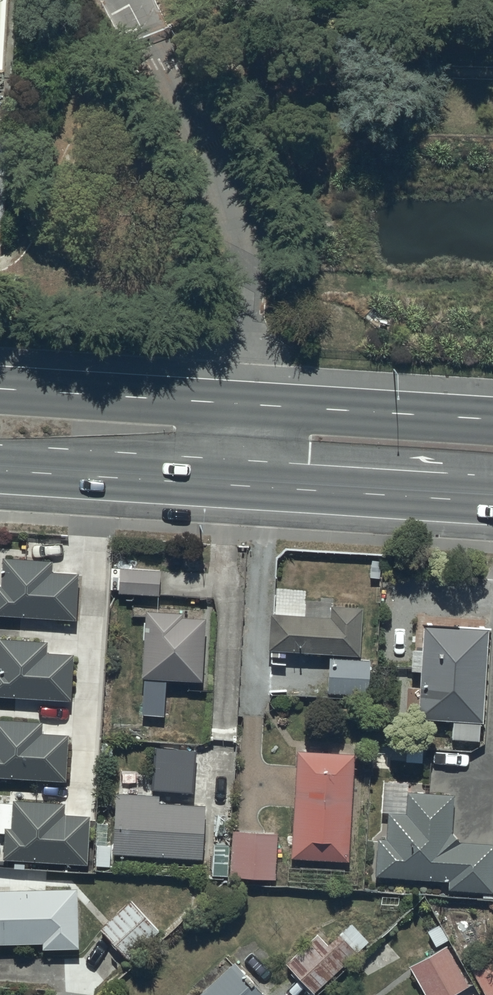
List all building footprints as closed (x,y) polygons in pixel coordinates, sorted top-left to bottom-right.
[(8,69),(13,0),(0,0),(0,69),(8,69)] [(0,587),(0,617),(75,621),(77,575),(51,574),(52,562),(2,559),(1,587),(0,587)] [(160,571),(118,570),(118,595),(159,596),(160,571)] [(329,619),(270,616),(268,652),(359,657),(361,608),(330,606),(329,619)] [(182,616),(145,614),(140,680),(201,684),(204,620),(182,619),(182,616)] [(481,724),(487,630),(422,627),(421,651),(412,651),(410,673),(420,674),(417,721),(452,723),(451,740),(479,742),(480,724),(481,724)] [(69,702),(73,656),(46,654),(47,644),(0,641),(0,698),(69,702)] [(369,660),(328,659),(328,696),(368,696),(369,660)] [(41,723),(0,721),(0,779),(66,781),(67,735),(40,734),(41,723)] [(195,750),(155,748),(153,776),(155,776),(154,798),(116,796),(112,856),(201,861),(204,807),(158,804),(158,799),(192,801),(195,750)] [(356,755),(296,752),(290,859),(350,863),(356,755)] [(387,814),(385,841),(376,840),(375,877),(448,881),(447,892),(492,894),(492,888),(492,846),(459,844),(451,835),(453,795),(407,793),(408,783),(383,782),(381,814),(387,814)] [(63,804),(13,801),(13,804),(0,803),(0,834),(4,834),(2,860),(86,866),(89,817),(62,815),(63,804)] [(277,836),(230,834),(229,879),(276,881),(277,836)] [(0,892),(0,945),(42,945),(42,949),(76,949),(76,892),(0,892)] [(160,933),(131,902),(100,930),(129,961),(160,933)] [(328,945),(317,934),(284,966),(312,994),(368,941),(350,923),(328,945)] [(446,946),(408,967),(424,994),(454,994),(468,987),(446,946)] [(469,964),(485,994),(492,994),(492,952),(469,964)] [(231,964),(196,994),(259,994),(231,964)]
